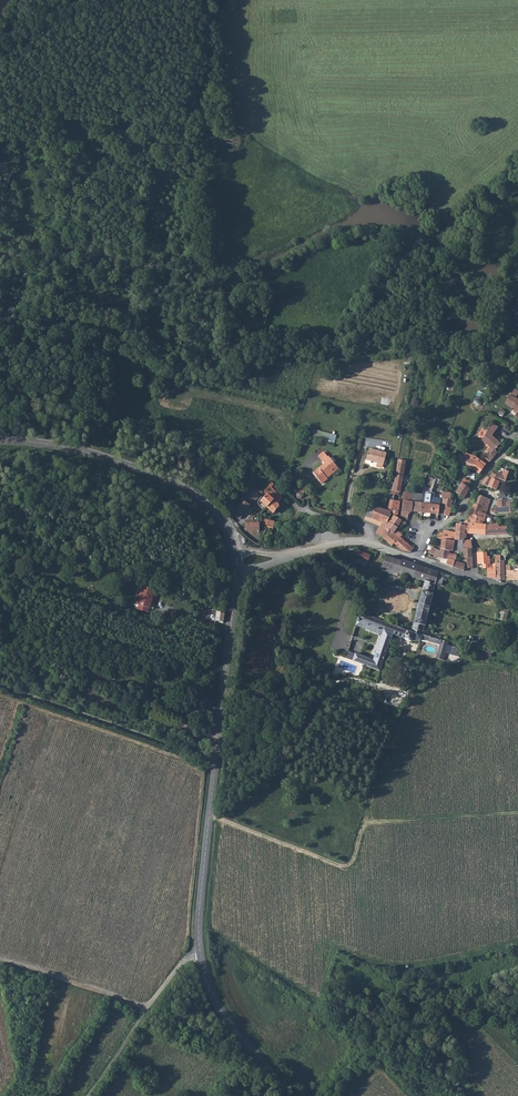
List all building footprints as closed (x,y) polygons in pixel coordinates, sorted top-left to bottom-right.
[(475,403),(483,405),(486,393),(478,391),(475,403)] [(505,403),(513,407),(517,400),(510,395),(505,403)] [(493,424),(483,440),(491,447),(488,452),(489,452),(485,457),(490,461),(498,451),(495,450),(501,443),(493,435),(497,429),(494,427),(495,425),(493,424)] [(483,438),(488,430),(483,427),(478,435),(483,438)] [(309,438),(336,441),(337,432),(310,430),(309,438)] [(369,448),(366,459),(377,462),(376,467),(382,469),(386,452),(369,448)] [(473,455),(465,452),(463,457),(467,458),(464,465),(471,469),(472,468),(479,473),(485,463),(485,462),(477,457),(473,455)] [(319,483),(326,478),(324,476),(331,471),(330,469),(335,466),(328,457),(321,462),(322,464),(311,472),(319,483)] [(439,465),(436,473),(444,477),(447,469),(439,465)] [(393,484),(391,494),(394,494),(398,495),(399,492),(398,492),(399,487),(401,487),(403,479),(400,478),(403,471),(405,471),(405,467),(401,466),(401,470),(397,469),(394,484),(393,484)] [(487,476),(481,483),(495,490),(499,479),(505,482),(509,473),(504,470),(502,474),(497,472),(496,475),(491,473),(490,478),(487,476)] [(464,478),(462,483),(468,487),(471,483),(464,478)] [(270,487),(265,492),(267,495),(268,494),(269,495),(274,490),(277,487),(272,482),(269,485),(270,487)] [(441,500),(440,506),(446,507),(450,508),(452,500),(450,499),(451,493),(449,492),(449,487),(446,487),(447,483),(444,483),(441,500)] [(462,483),(459,488),(467,493),(470,488),(468,487),(462,483)] [(459,488),(456,493),(464,498),(467,493),(459,488)] [(274,490),(269,495),(274,499),(278,503),(282,497),(274,490)] [(412,501),(413,493),(405,492),(404,500),(412,501)] [(267,495),(261,501),(266,506),(274,499),(269,495),(268,494),(267,495)] [(412,502),(411,511),(416,512),(415,517),(420,517),(421,511),(422,505),(421,503),(423,495),(413,494),(412,502)] [(474,503),(474,504),(481,506),(487,509),(490,499),(477,494),(474,503)] [(431,495),(430,504),(432,504),(431,512),(439,513),(440,506),(441,500),(434,499),(435,496),(431,495)] [(274,499),(266,506),(273,513),(279,507),(278,503),(274,499)] [(506,499),(497,499),(497,508),(491,508),(490,511),(494,512),(510,512),(510,502),(506,503),(506,499)] [(242,500),(233,515),(241,519),(250,505),(242,500)] [(393,500),(390,511),(390,514),(393,515),(396,517),(398,513),(400,502),(393,500)] [(412,502),(403,501),(402,508),(402,511),(401,516),(403,518),(407,520),(409,511),(411,511),(412,502)] [(464,525),(457,524),(456,532),(465,533),(468,533),(469,525),(469,522),(471,523),(479,524),(480,521),(484,521),(485,514),(479,512),(481,506),(474,504),(470,514),(469,521),(468,520),(465,523),(464,525)] [(373,508),(371,518),(382,522),(377,531),(382,534),(385,528),(384,528),(387,521),(390,514),(390,511),(373,508)] [(393,515),(389,522),(398,527),(400,522),(402,520),(396,517),(393,515)] [(387,521),(384,528),(385,528),(389,530),(394,533),(396,530),(398,527),(389,522),(387,521)] [(259,522),(245,523),(246,531),(259,530),(259,522)] [(469,525),(468,533),(484,535),(485,525),(479,524),(471,523),(469,522),(469,525)] [(485,525),(484,535),(501,534),(501,527),(499,527),(498,524),(496,524),(485,525)] [(384,536),(383,538),(392,546),(395,543),(400,537),(394,533),(389,530),(384,536)] [(437,538),(442,539),(452,541),(455,541),(456,536),(451,535),(451,532),(444,531),(443,533),(440,533),(437,538)] [(456,536),(455,541),(463,543),(464,540),(465,533),(456,532),(456,536)] [(400,537),(395,543),(401,549),(406,543),(400,537)] [(442,539),(440,548),(450,550),(453,550),(453,544),(452,543),(452,541),(442,539)] [(406,543),(401,549),(410,552),(413,549),(406,543)] [(433,547),(429,551),(435,555),(434,556),(438,557),(456,558),(456,555),(449,554),(450,550),(440,548),(439,552),(433,547)] [(471,548),(463,548),(463,552),(463,557),(466,557),(472,557),(471,548)] [(357,550),(353,561),(366,566),(368,562),(371,556),(357,550)] [(477,552),(477,564),(490,563),(490,556),(487,556),(487,552),(477,552)] [(438,557),(437,561),(445,563),(445,564),(453,567),(455,560),(456,558),(438,557)] [(455,560),(453,567),(464,570),(464,564),(455,560)] [(504,564),(496,564),(496,567),(496,578),(504,580),(504,564)] [(496,578),(496,567),(492,567),(488,568),(488,577),(496,578)] [(506,570),(507,580),(517,579),(517,569),(506,570)] [(438,572),(435,584),(441,586),(443,578),(442,577),(443,573),(438,572)] [(425,580),(412,631),(422,635),(435,584),(425,580)] [(144,590),(142,600),(153,604),(155,593),(144,590)] [(142,600),(140,606),(141,606),(151,609),(152,609),(153,604),(142,600)] [(500,619),(506,621),(509,609),(504,607),(500,619)] [(217,610),(216,619),(224,622),(225,612),(217,610)] [(368,616),(362,614),(360,619),(358,618),(356,625),(382,635),(384,629),(365,623),(368,616)] [(368,616),(365,623),(384,629),(387,622),(368,616)] [(387,622),(384,629),(393,633),(393,634),(405,638),(408,630),(387,622)] [(382,635),(381,639),(390,643),(390,642),(393,634),(393,633),(384,629),(382,635)] [(408,630),(405,638),(406,639),(410,641),(420,640),(421,639),(429,641),(430,637),(422,635),(412,631),(408,630)] [(346,655),(345,661),(347,662),(348,659),(380,671),(390,643),(381,639),(374,660),(356,654),(354,658),(346,655)] [(449,654),(460,656),(462,649),(451,647),(449,654)] [(195,707),(193,714),(202,717),(209,697),(203,695),(199,708),(195,707)]
